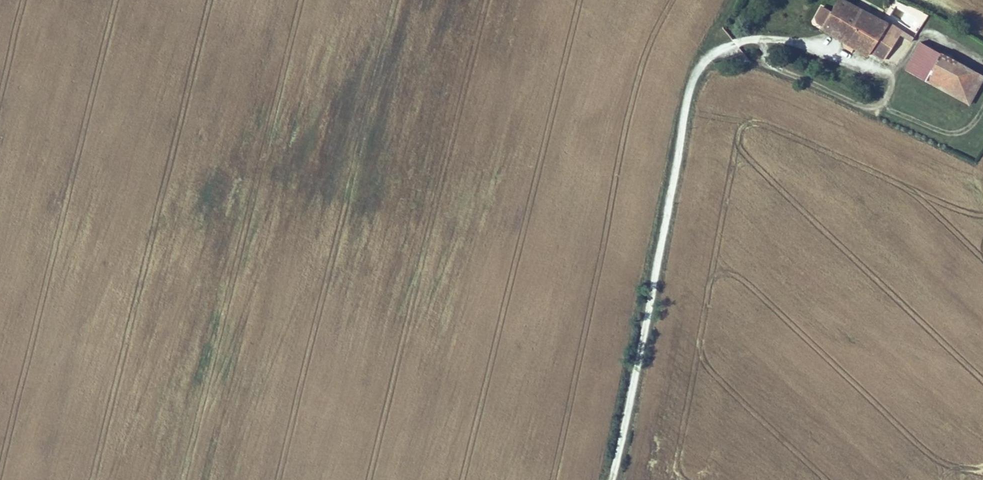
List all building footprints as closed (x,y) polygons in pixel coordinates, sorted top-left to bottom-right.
[(843,25),(890,52),(892,48),(907,57),(920,35),(904,26),(906,24),(864,0),(857,0),(843,25)] [(943,46),(929,71),(982,101),(982,69),(943,46)]
